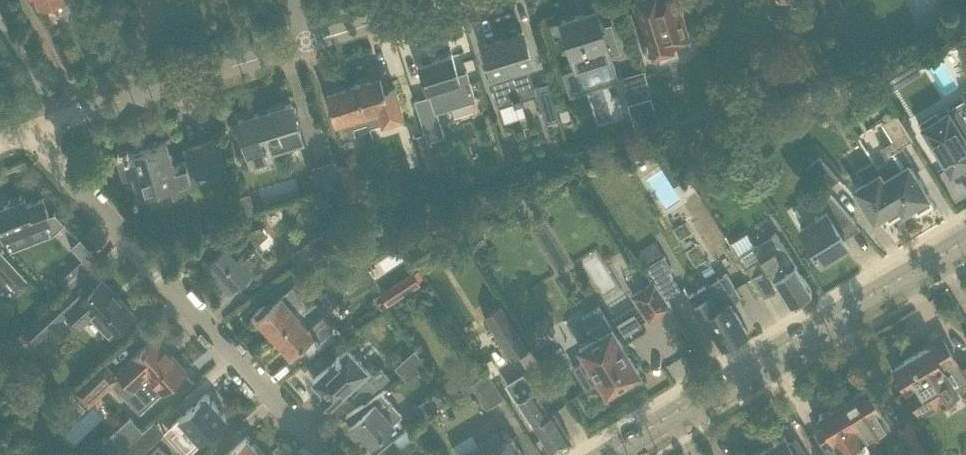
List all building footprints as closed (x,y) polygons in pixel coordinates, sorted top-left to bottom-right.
[(89,0),(69,0),(74,14),(92,8),(89,0)] [(676,41),(687,38),(676,0),(636,0),(638,9),(634,10),(647,52),(657,49),(660,60),(678,55),(675,44),(676,44),(676,41)] [(596,9),(560,20),(576,71),(612,59),(610,53),(620,50),(610,19),(601,22),(596,9)] [(500,33),(501,37),(484,43),(488,58),(484,59),(498,106),(536,94),(527,63),(532,62),(522,31),(517,32),(516,28),(500,33)] [(420,63),(428,90),(429,89),(431,95),(415,100),(428,140),(432,139),(444,135),(434,103),(445,99),(447,107),(476,98),(467,70),(458,73),(452,53),(420,63)] [(646,75),(644,70),(621,77),(628,101),(642,97),(651,94),(646,75)] [(386,73),(356,83),(370,126),(405,115),(401,104),(395,85),(390,87),(386,73)] [(549,81),(535,85),(545,121),(559,118),(549,81)] [(356,83),(332,90),(327,92),(342,140),(357,135),(353,125),(358,124),(358,125),(364,123),(365,128),(370,126),(356,83)] [(916,123),(928,142),(931,139),(938,150),(935,151),(940,159),(942,157),(951,171),(960,166),(965,173),(965,172),(965,139),(965,90),(963,91),(965,99),(938,116),(935,112),(918,123),(917,122),(916,123)] [(642,97),(648,117),(657,115),(651,94),(642,97)] [(302,137),(297,122),(291,103),(237,119),(251,165),(272,158),(269,147),(302,137)] [(888,159),(875,167),(876,169),(902,211),(913,204),(917,212),(932,202),(909,164),(911,163),(900,146),(912,139),(896,114),(882,123),(896,146),(884,153),(888,159)] [(424,131),(410,135),(420,166),(433,162),(424,131)] [(186,147),(190,159),(173,164),(166,141),(119,156),(125,175),(134,172),(140,193),(172,183),(175,190),(207,180),(204,172),(220,167),(212,140),(186,147)] [(666,146),(655,154),(661,164),(663,163),(674,181),(684,174),(673,158),(669,150),(668,148),(666,146)] [(826,190),(839,179),(819,156),(807,167),(826,190)] [(333,158),(310,165),(318,191),(341,183),(333,158)] [(351,160),(337,164),(344,187),(348,201),(362,197),(351,160)] [(902,211),(876,169),(875,167),(872,163),(858,171),(864,181),(854,187),(863,202),(874,219),(884,212),(888,220),(902,211)] [(4,236),(5,236),(34,224),(34,225),(34,224),(35,224),(42,221),(52,232),(51,233),(53,234),(54,233),(54,232),(64,223),(65,222),(64,221),(56,213),(56,212),(55,211),(53,212),(54,212),(49,214),(42,198),(27,204),(24,197),(22,198),(21,194),(9,199),(10,203),(0,207),(0,225),(4,236)] [(855,221),(834,198),(831,195),(817,204),(822,212),(800,226),(822,261),(848,245),(839,231),(855,221)] [(812,289),(796,262),(775,231),(754,244),(758,250),(742,259),(740,255),(742,254),(741,253),(738,255),(763,296),(780,285),(790,302),(812,289)] [(212,258),(206,263),(229,288),(244,274),(264,256),(243,232),(207,243),(212,258)] [(638,250),(637,250),(646,265),(645,265),(655,280),(660,288),(665,296),(679,288),(668,270),(672,268),(655,239),(638,250)] [(0,265),(0,272),(15,288),(27,276),(8,257),(0,265)] [(83,258),(68,271),(61,278),(69,286),(91,266),(83,258)] [(695,268),(678,278),(682,286),(683,285),(702,318),(706,315),(723,343),(735,335),(736,336),(747,329),(743,321),(742,322),(721,288),(711,294),(695,268)] [(412,270),(379,292),(388,305),(421,284),(412,270)] [(53,302),(25,328),(38,342),(48,332),(64,318),(67,315),(69,312),(79,322),(91,311),(111,333),(118,326),(133,313),(102,279),(92,288),(81,277),(53,302)] [(665,296),(660,288),(655,280),(633,294),(649,319),(671,305),(665,296)] [(265,301),(253,313),(274,337),(310,304),(293,284),(269,306),(265,301)] [(310,304),(274,337),(291,355),(312,335),(316,339),(318,337),(318,338),(334,324),(323,313),(320,315),(310,304)] [(499,304),(484,313),(511,356),(528,345),(499,304)] [(586,358),(573,366),(586,388),(599,379),(607,391),(611,388),(614,387),(619,384),(621,382),(639,371),(619,338),(599,306),(582,316),(595,336),(579,346),(586,358)] [(633,312),(618,322),(625,333),(641,323),(633,312)] [(99,339),(106,332),(89,314),(82,321),(99,339)] [(105,361),(75,388),(89,403),(113,381),(121,373),(148,402),(163,389),(163,390),(185,370),(154,336),(132,355),(131,354),(117,367),(118,368),(114,371),(105,361)] [(895,367),(892,369),(899,380),(902,378),(920,409),(936,399),(937,401),(956,389),(955,388),(965,381),(965,364),(960,368),(941,337),(894,365),(895,367)] [(348,346),(327,365),(313,378),(324,391),(320,395),(329,405),(343,391),(348,387),(356,396),(368,385),(372,389),(379,382),(380,383),(388,376),(380,367),(373,374),(348,346)] [(414,347),(394,365),(403,375),(424,362),(414,347)] [(488,372),(470,383),(486,408),(503,397),(488,372)] [(866,385),(842,399),(864,436),(892,419),(885,407),(881,409),(866,385)] [(441,389),(415,406),(422,417),(448,401),(441,389)] [(554,411),(549,414),(535,391),(519,400),(519,401),(517,402),(532,426),(534,425),(550,450),(570,437),(554,411)] [(381,392),(346,415),(346,416),(352,422),(348,426),(356,435),(358,432),(369,444),(371,442),(402,414),(381,392)] [(189,408),(171,424),(176,430),(172,434),(186,450),(199,439),(226,415),(206,393),(189,408)] [(819,414),(825,424),(816,429),(826,446),(835,440),(841,450),(864,436),(842,399),(819,414)] [(130,415),(102,439),(115,454),(125,445),(139,433),(143,430),(130,415)] [(123,448),(130,454),(139,454),(150,446),(144,440),(160,425),(154,419),(143,429),(143,430),(139,433),(123,448)] [(908,423),(898,429),(911,451),(921,445),(908,423)] [(405,430),(394,438),(403,450),(416,439),(406,429),(405,430)] [(496,432),(458,454),(523,454),(512,437),(502,443),(496,432)] [(763,448),(767,454),(805,454),(795,438),(789,442),(785,435),(763,448)] [(231,450),(226,454),(263,454),(246,436),(231,450)] [(387,444),(372,454),(396,454),(403,450),(394,438),(387,444)]
